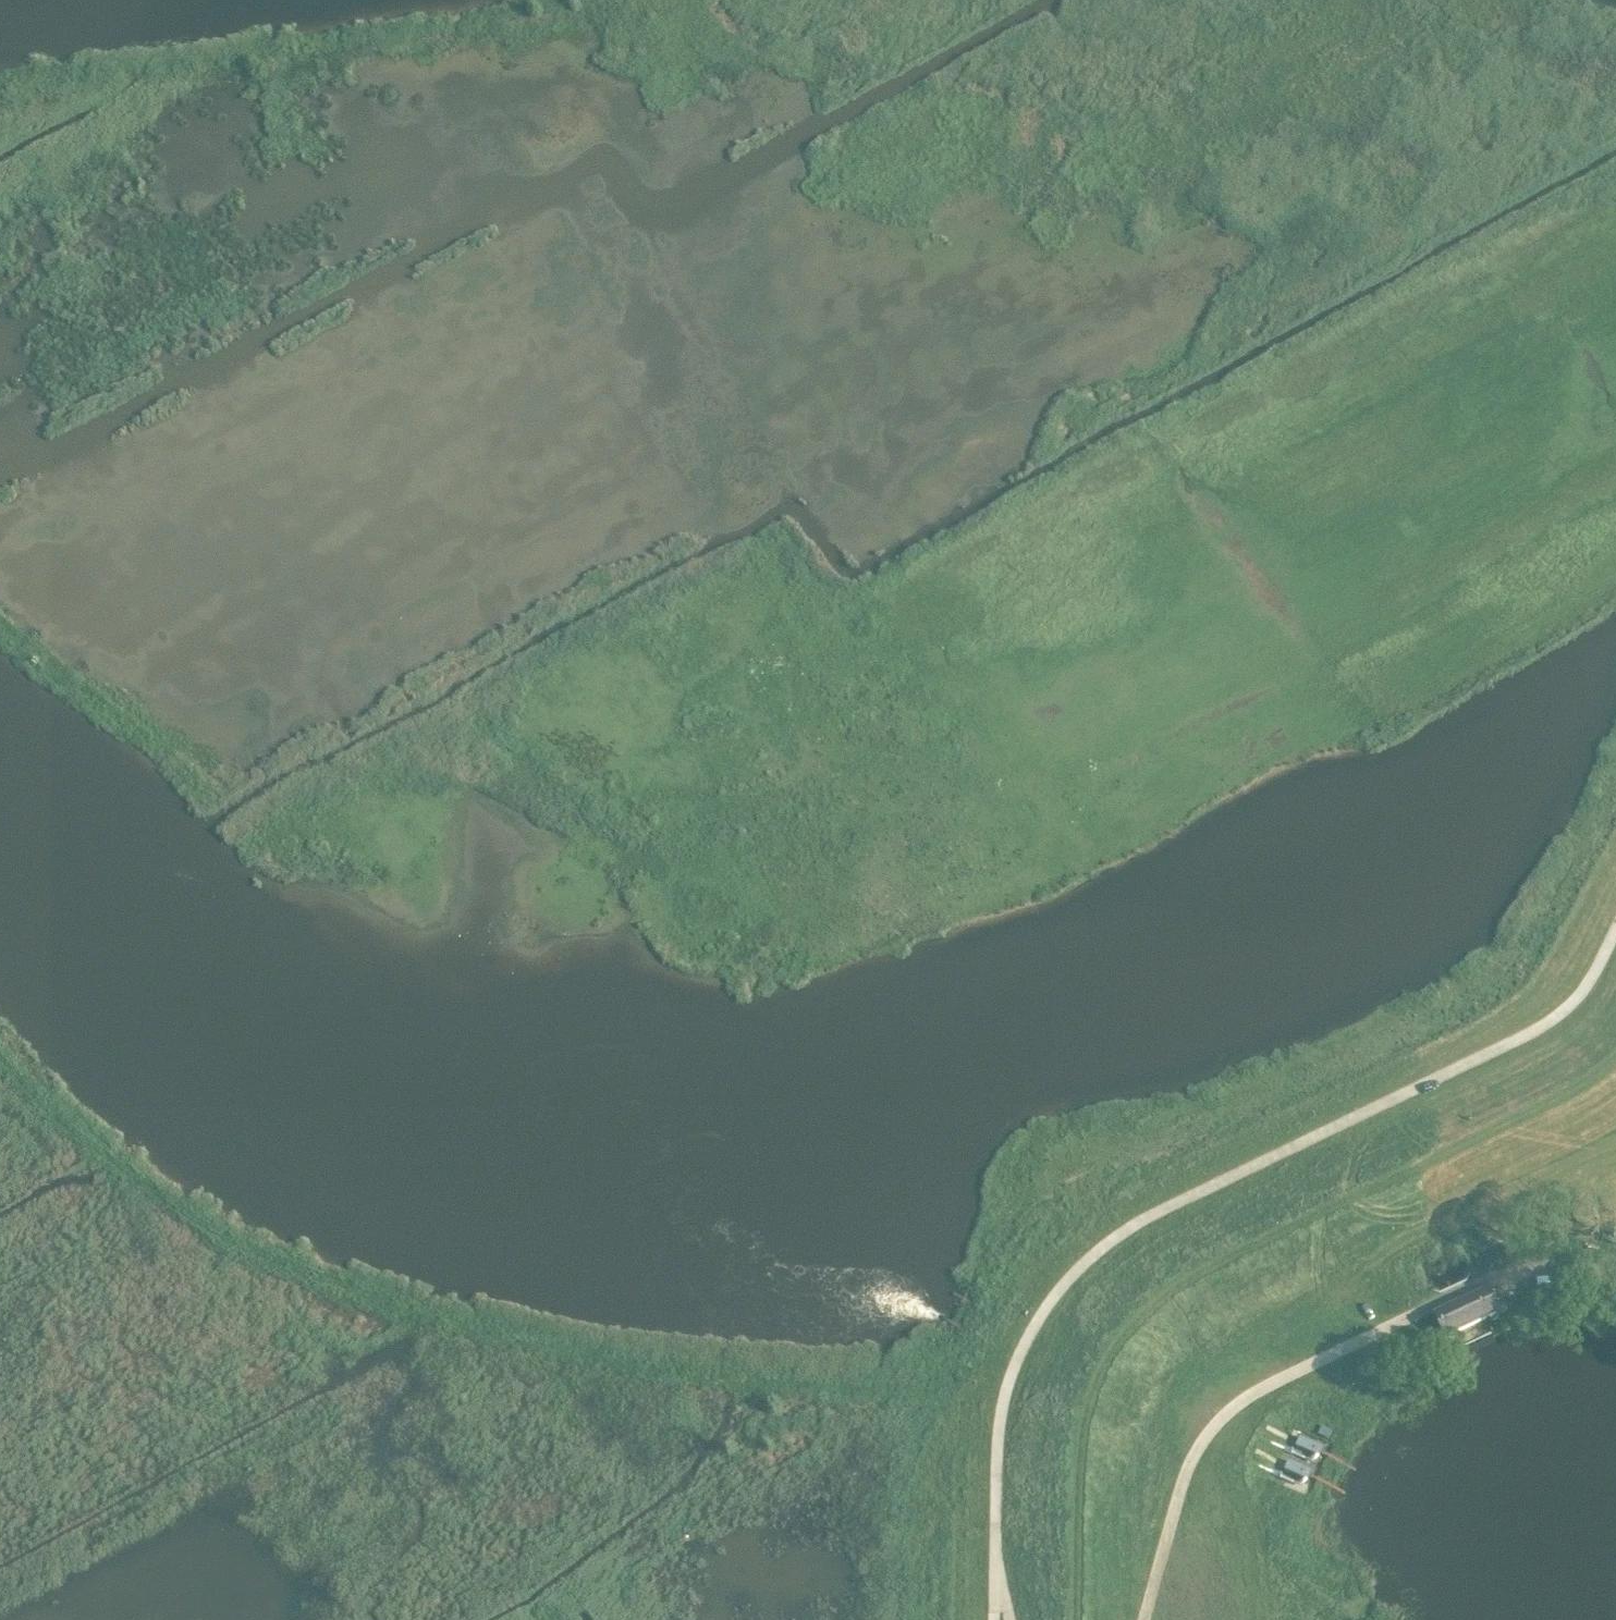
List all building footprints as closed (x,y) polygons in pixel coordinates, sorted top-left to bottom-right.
[(1447,1335),(1497,1311),(1487,1291),(1437,1315),(1447,1335)]
